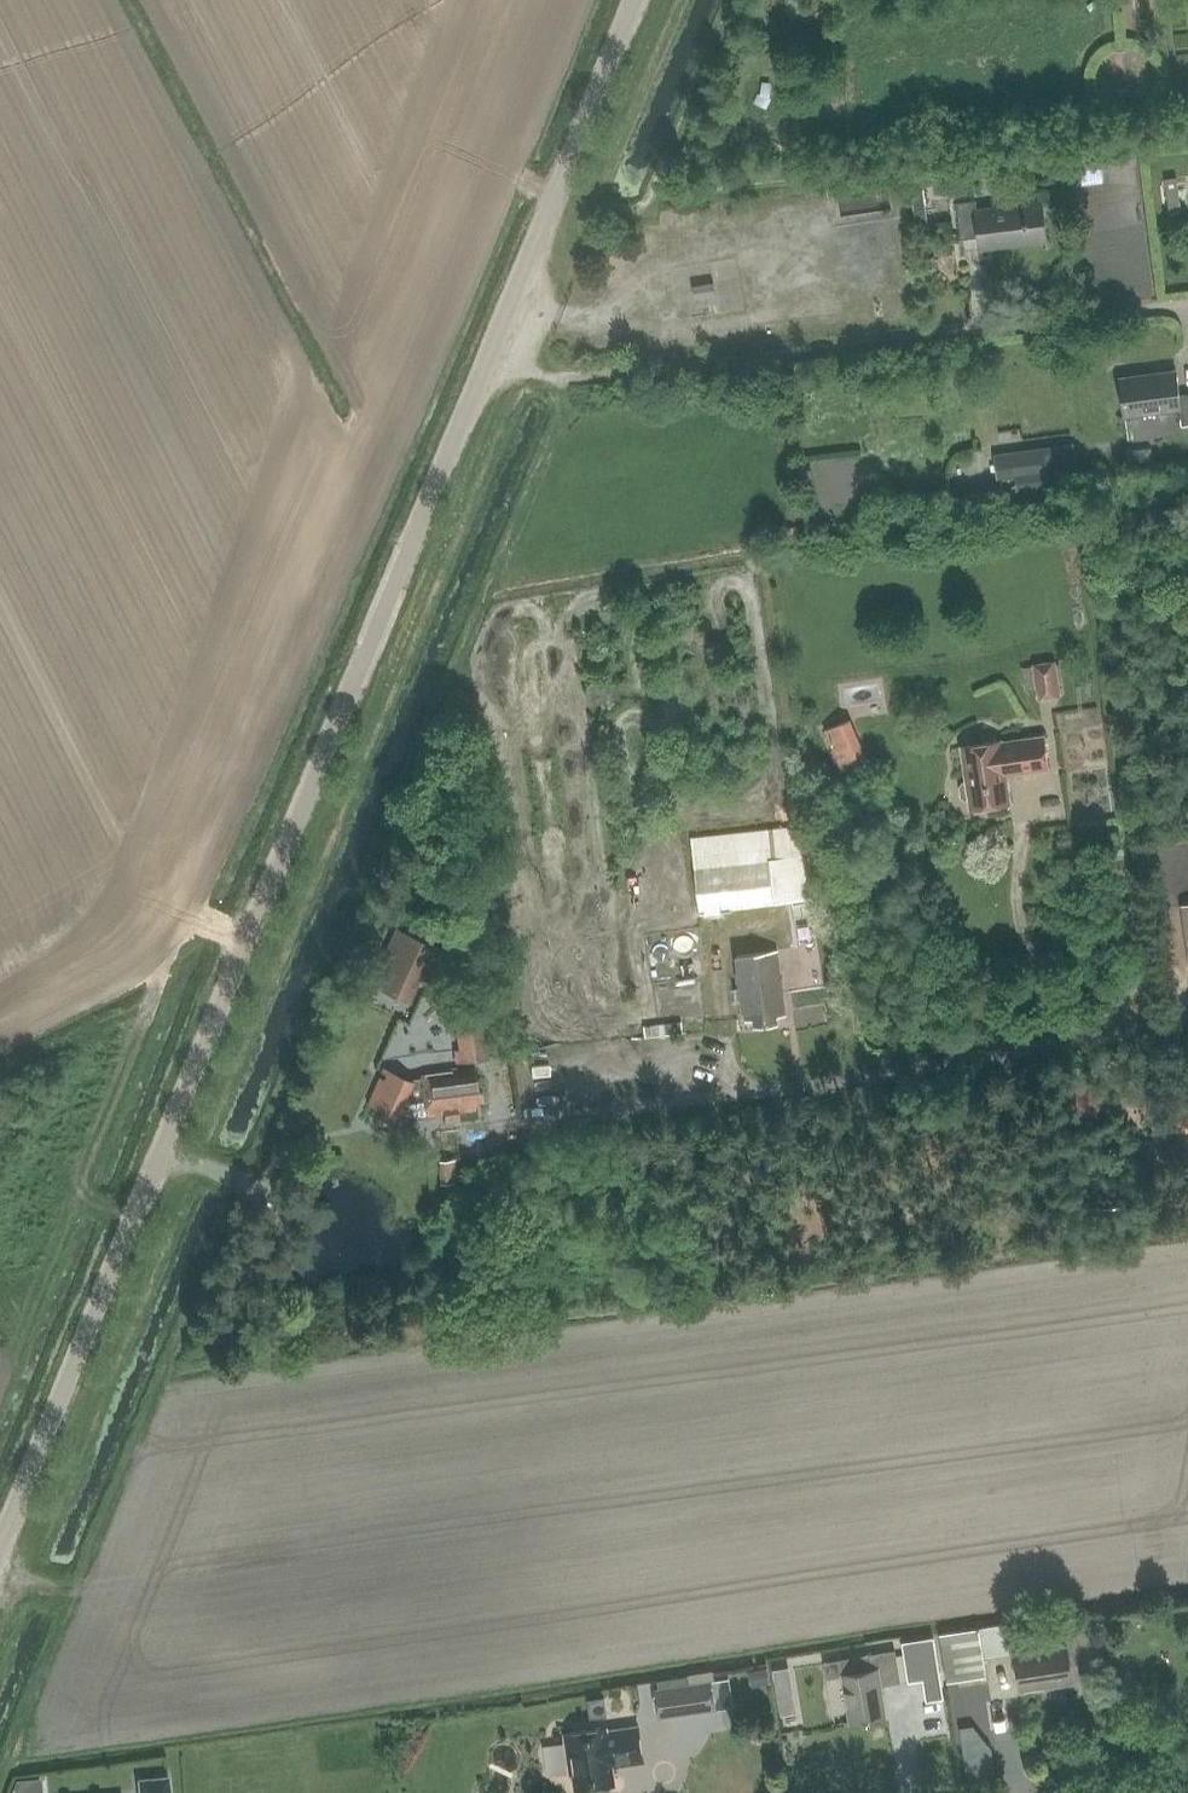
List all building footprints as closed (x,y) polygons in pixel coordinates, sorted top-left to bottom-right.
[(1101,167),(1079,171),(1081,185),(1103,182),(1101,167)] [(1180,213),(1175,179),(1164,180),(1168,215),(1180,213)] [(892,203),(890,181),(843,184),(844,207),(892,203)] [(922,189),(910,191),(915,227),(928,225),(922,189)] [(981,250),(1047,242),(1042,201),(977,209),(976,201),(957,203),(962,240),(979,238),(981,250)] [(713,295),(711,281),(690,284),(692,298),(713,295)] [(1120,378),(1125,418),(1181,410),(1183,426),(1187,425),(1187,395),(1180,396),(1176,371),(1120,378)] [(1051,492),(1049,476),(1077,472),(1074,444),(994,454),(997,481),(1016,479),(1018,497),(1051,492)] [(795,527),(785,528),(786,542),(797,541),(800,540),(798,526),(795,527)] [(1059,694),(1054,658),(1031,661),(1031,664),(1021,665),(1023,686),(1034,684),(1036,698),(1059,694)] [(962,747),(965,770),(967,783),(963,783),(961,787),(962,797),(966,800),(970,799),(971,809),(1009,803),(1005,775),(1048,768),(1044,737),(1001,744),(1000,741),(962,747)] [(858,740),(833,750),(841,770),(867,760),(858,740)] [(781,826),(690,838),(699,913),(774,903),(768,860),(785,858),(802,856),(798,824),(781,826)] [(431,975),(442,952),(397,931),(392,942),(393,963),(384,984),(396,989),(394,994),(408,1000),(421,971),(431,975)] [(786,1016),(778,951),(738,956),(746,1021),(754,1020),(755,1028),(778,1025),(777,1017),(786,1016)] [(455,1064),(489,1060),(481,995),(446,1000),(455,1064)] [(682,1021),(665,1023),(666,1035),(683,1033),(682,1021)] [(382,1068),(366,1106),(401,1120),(403,1115),(404,1114),(405,1102),(407,1103),(424,1103),(426,1116),(443,1114),(445,1124),(459,1122),(458,1112),(475,1109),(474,1102),(483,1100),(480,1079),(473,1079),(472,1069),(420,1076),(421,1078),(412,1080),(382,1068)] [(1102,1086),(1075,1088),(1078,1121),(1104,1119),(1102,1086)] [(456,1160),(439,1161),(441,1184),(458,1182),(456,1160)] [(1012,1651),(1007,1622),(976,1627),(980,1656),(1012,1651)] [(983,1675),(980,1656),(976,1627),(938,1633),(945,1681),(983,1675)] [(928,1677),(921,1642),(900,1646),(906,1681),(928,1677)] [(1020,1692),(1059,1686),(1057,1678),(1072,1676),(1067,1647),(1015,1655),(1020,1692)] [(900,1683),(895,1652),(867,1656),(869,1671),(843,1675),(850,1723),(886,1717),(881,1686),(900,1683)] [(768,1668),(747,1671),(750,1688),(771,1684),(768,1668)] [(710,1681),(652,1690),(656,1717),(714,1709),(710,1681)] [(608,1695),(591,1695),(592,1714),(609,1713),(608,1695)] [(793,1699),(777,1702),(780,1717),(796,1714),(793,1699)] [(615,1786),(612,1768),(643,1763),(637,1727),(606,1732),(606,1729),(563,1736),(568,1763),(570,1764),(574,1792),(615,1786)] [(141,1792),(168,1792),(166,1779),(140,1782),(141,1792)]
